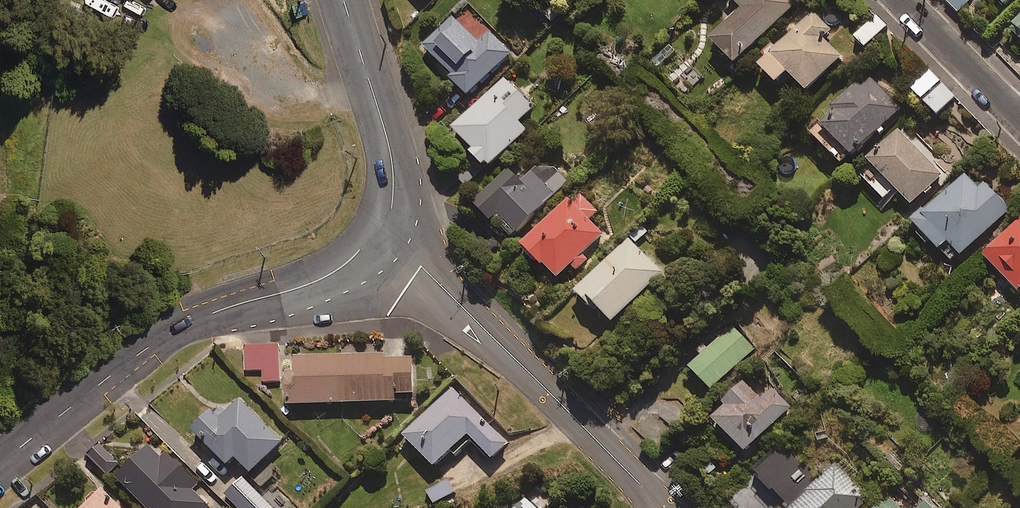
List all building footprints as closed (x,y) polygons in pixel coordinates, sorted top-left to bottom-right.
[(794,0),(733,0),(744,11),(714,43),(739,68),(799,5),(794,0)] [(1003,9),(1012,0),(994,0),(1003,9)] [(834,32),(809,9),(756,64),(781,87),(791,76),(810,95),(843,60),(824,42),(834,32)] [(482,46),(453,18),(424,48),(455,78),(452,81),(471,99),(513,56),(492,36),(482,46)] [(890,30),(878,19),(857,39),(868,51),(890,30)] [(1007,34),(1019,46),(1019,21),(1007,34)] [(926,102),(943,86),(931,73),(914,90),(926,102)] [(904,110),(869,76),(837,108),(840,111),(815,137),(847,169),(904,110)] [(535,110),(505,81),(452,137),(490,174),(529,133),(520,125),(535,110)] [(943,86),(926,102),(940,117),(957,100),(943,86)] [(945,176),(900,132),(869,163),(914,207),(945,176)] [(571,182),(554,166),(541,180),(535,174),(524,185),(511,172),(477,208),(514,242),(571,182)] [(981,190),(968,177),(934,212),(930,208),(914,225),(958,267),(1012,211),(986,185),(981,190)] [(599,213),(579,193),(525,248),(560,283),(575,268),(580,273),(588,264),(583,259),(605,236),(591,222),(599,213)] [(987,259),(1019,293),(1019,227),(987,259)] [(665,275),(630,241),(579,294),(614,328),(665,275)] [(754,347),(730,326),(691,370),(714,391),(754,347)] [(281,382),(278,347),(247,349),(249,372),(264,371),(265,384),(281,382)] [(385,357),(298,360),(298,376),(287,376),(288,409),(399,405),(398,398),(416,397),(415,360),(386,362),(385,357)] [(763,400),(747,385),(713,421),(748,455),(792,408),(773,390),(763,400)] [(513,445),(454,387),(404,438),(438,471),(470,438),(495,462),(513,445)] [(219,425),(211,417),(194,434),(230,469),(238,461),(253,477),(285,445),(242,402),(219,425)] [(756,473),(785,501),(779,507),(863,507),(873,497),(837,463),(820,480),(783,444),(756,473)] [(97,445),(86,455),(108,477),(118,467),(97,445)] [(152,451),(121,481),(146,507),(209,507),(194,492),(198,488),(170,458),(164,463),(152,451)] [(456,494),(450,483),(429,495),(436,506),(456,494)] [(549,506),(533,491),(517,507),(547,507),(549,506)] [(102,493),(88,507),(117,507),(102,493)]
